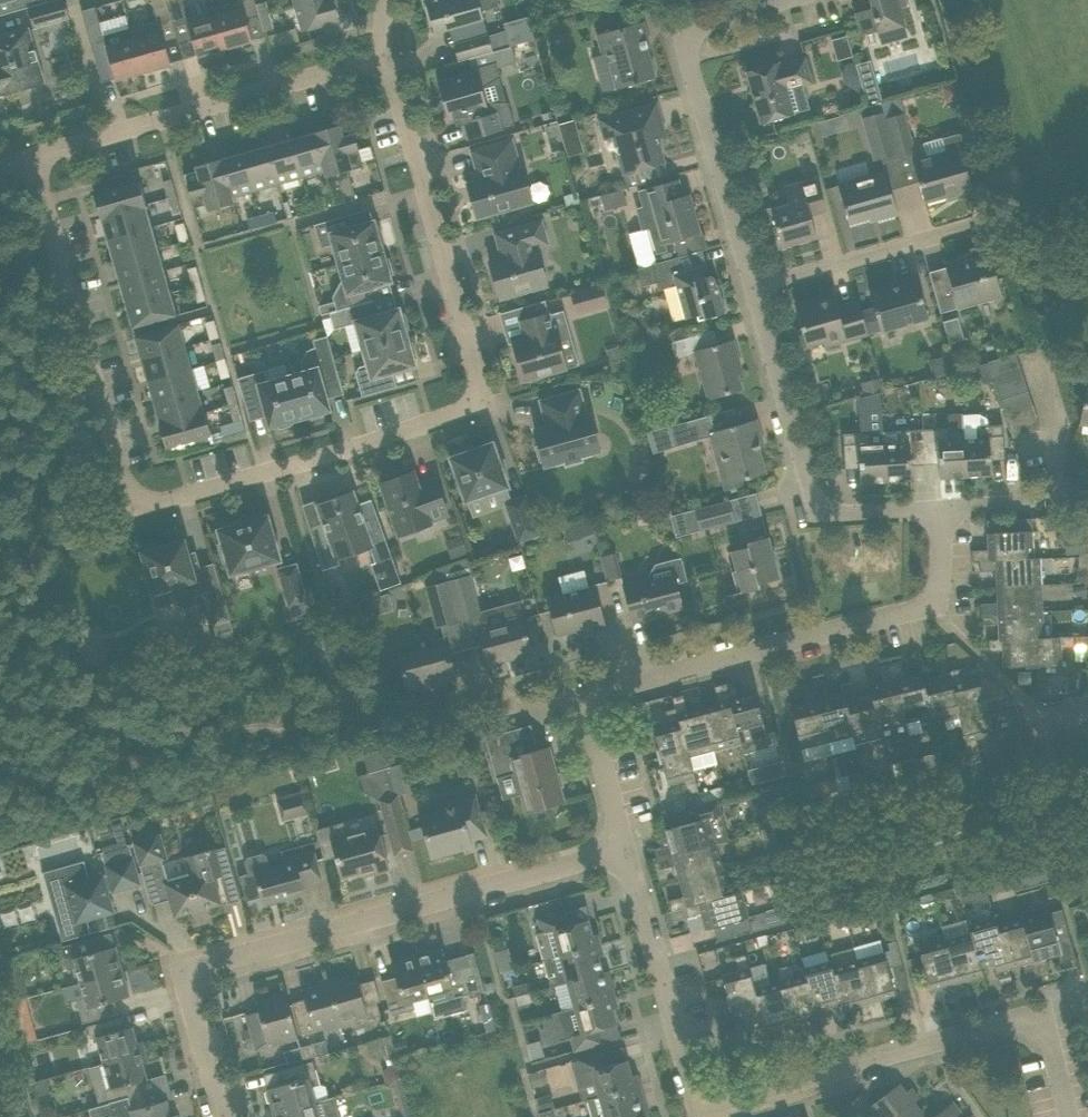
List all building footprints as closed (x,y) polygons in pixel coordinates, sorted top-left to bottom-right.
[(25,8),(52,0),(0,0),(0,15),(25,8)] [(25,8),(31,28),(68,17),(63,0),(52,0),(25,8)] [(130,27),(143,71),(170,63),(163,39),(176,35),(173,22),(169,10),(168,11),(165,0),(151,0),(156,20),(130,27)] [(168,11),(169,10),(173,22),(176,35),(179,43),(191,39),(196,56),(224,48),(215,15),(188,23),(182,0),(165,0),(168,11)] [(215,15),(224,48),(252,40),(246,19),(259,15),(254,0),(234,0),(212,7),(215,15)] [(293,7),(300,31),(339,20),(333,0),(317,0),(293,7)] [(434,33),(483,19),(481,11),(497,6),(497,3),(496,3),(495,0),(425,0),(434,33)] [(855,12),(860,32),(877,26),(880,38),(906,31),(900,10),(909,8),(907,0),(869,0),(871,8),(855,12)] [(256,4),(260,17),(269,15),(265,1),(256,4)] [(143,71),(130,27),(101,34),(93,7),(81,10),(93,50),(106,47),(115,79),(143,71)] [(105,32),(130,25),(126,11),(101,18),(105,32)] [(269,15),(260,17),(264,31),(273,28),(269,15)] [(605,52),(615,88),(654,77),(653,73),(655,69),(652,59),(648,57),(643,39),(647,38),(642,21),(595,34),(601,54),(605,52)] [(43,81),(28,29),(0,36),(0,93),(43,81)] [(453,44),(458,61),(509,46),(504,31),(488,35),(487,34),(453,44)] [(847,35),(831,40),(836,60),(853,55),(847,35)] [(753,87),(751,88),(761,123),(794,113),(787,89),(812,82),(805,57),(779,64),(778,62),(746,71),(750,84),(752,83),(753,87)] [(437,82),(448,120),(455,118),(457,124),(463,123),(468,139),(514,126),(507,101),(493,101),(486,103),(481,86),(501,74),(498,61),(459,72),(460,75),(437,82)] [(881,102),(881,101),(875,81),(861,85),(867,106),(880,102),(881,102)] [(882,110),(895,154),(896,158),(916,152),(899,96),(881,101),(881,102),(880,102),(883,110),(882,110)] [(611,137),(622,175),(664,163),(653,125),(662,123),(656,102),(597,119),(603,139),(611,137)] [(895,154),(882,110),(860,116),(873,160),(895,154)] [(826,118),(818,121),(823,135),(830,133),(826,118)] [(543,123),(548,142),(563,138),(558,119),(543,123)] [(313,133),(324,170),(334,204),(355,198),(348,171),(363,166),(352,126),(340,129),(339,124),(313,131),(313,133)] [(945,151),(913,161),(924,201),(956,193),(957,196),(973,192),(962,153),(963,153),(961,149),(964,148),(960,132),(941,138),(945,151)] [(313,133),(291,139),(301,177),(324,170),(313,133)] [(291,139),(268,146),(278,183),(301,177),(291,139)] [(467,183),(476,218),(533,202),(523,165),(520,166),(512,140),(471,152),(479,180),(467,183)] [(268,146),(245,152),(256,189),(278,183),(268,146)] [(245,152),(222,159),(233,196),(256,189),(245,152)] [(233,196),(222,159),(221,159),(221,158),(195,165),(196,170),(184,174),(193,207),(204,203),(206,210),(234,202),(233,196)] [(365,161),(368,170),(377,167),(374,158),(365,161)] [(837,182),(843,202),(849,223),(876,215),(877,219),(897,213),(884,169),(837,182)] [(771,209),(782,246),(816,236),(810,214),(825,210),(816,177),(783,187),(788,204),(771,209)] [(657,184),(637,190),(642,207),(637,209),(643,228),(647,226),(655,253),(667,250),(665,242),(673,240),(678,255),(678,256),(679,256),(685,254),(681,238),(700,232),(694,211),(690,209),(692,204),(689,193),(683,195),(678,178),(657,184)] [(93,194),(100,217),(145,204),(138,181),(93,194)] [(163,185),(167,198),(176,196),(172,182),(163,185)] [(626,204),(622,189),(599,195),(604,211),(626,204)] [(323,195),(309,199),(312,210),(326,206),(323,195)] [(176,196),(167,198),(171,211),(179,208),(176,196)] [(312,210),(309,199),(295,203),(298,214),(312,210)] [(101,218),(107,239),(150,226),(144,205),(145,205),(145,204),(100,217),(100,218),(101,218)] [(274,210),(260,214),(263,224),(277,220),(274,210)] [(263,224),(260,214),(246,217),(249,228),(263,224)] [(332,242),(338,263),(382,251),(379,242),(383,241),(379,226),(375,227),(373,221),(351,227),(347,214),(314,224),(320,246),(332,242)] [(502,257),(489,261),(491,268),(500,299),(548,285),(536,247),(549,243),(542,220),(516,227),(495,233),(502,257)] [(107,239),(113,260),(156,248),(150,226),(107,239)] [(176,229),(179,242),(188,239),(184,226),(176,229)] [(188,239),(179,242),(183,254),(192,252),(188,239)] [(113,260),(119,282),(163,270),(156,248),(113,260)] [(322,315),(330,313),(329,311),(336,308),(336,310),(372,300),(368,287),(390,281),(388,275),(393,273),(388,258),(384,259),(382,251),(338,263),(341,277),(332,295),(334,301),(319,305),(322,315)] [(678,256),(678,255),(635,268),(640,285),(656,281),(658,288),(674,284),(684,318),(702,313),(704,318),(725,312),(716,280),(715,279),(715,278),(714,277),(712,276),(711,276),(710,275),(708,276),(704,277),(700,266),(683,270),(679,256),(678,256)] [(953,293),(942,297),(946,311),(1001,295),(995,273),(991,274),(986,255),(945,267),(953,293)] [(119,282),(125,304),(169,292),(163,270),(119,282)] [(188,272),(192,285),(200,283),(197,270),(188,272)] [(898,284),(870,293),(881,332),(928,318),(916,275),(897,280),(898,284)] [(200,283),(192,285),(195,298),(204,296),(200,283)] [(601,284),(571,293),(577,315),(607,306),(601,284)] [(169,292),(125,304),(132,327),(175,315),(169,292)] [(795,309),(806,346),(823,342),(824,346),(867,334),(858,301),(837,307),(834,298),(795,309)] [(353,322),(360,350),(406,337),(404,331),(409,330),(404,313),(400,314),(398,309),(376,315),(372,300),(336,310),(336,308),(329,311),(330,313),(334,328),(353,322)] [(522,345),(514,348),(520,368),(523,373),(527,376),(533,378),(554,371),(567,368),(567,367),(560,341),(571,338),(563,309),(550,313),(550,312),(541,315),(520,321),(525,338),(521,339),(522,345)] [(942,320),(948,342),(963,338),(957,316),(942,320)] [(135,337),(141,359),(184,346),(178,324),(135,337)] [(206,326),(210,339),(218,337),(214,324),(206,326)] [(682,326),(667,331),(670,342),(685,337),(682,326)] [(305,370),(287,375),(300,418),(308,416),(309,419),(322,416),(321,412),(329,409),(323,387),(340,383),(327,335),(313,339),(315,348),(312,349),(308,351),(303,360),(303,366),(305,370)] [(406,337),(360,350),(364,363),(359,365),(355,372),(362,395),(396,386),(392,371),(414,364),(412,359),(417,358),(412,341),(408,342),(406,337)] [(690,355),(686,337),(685,337),(670,342),(675,359),(690,355)] [(742,388),(734,361),(739,359),(733,340),(693,351),(707,398),(742,388)] [(141,359),(147,381),(191,368),(184,346),(141,359)] [(212,348),(216,361),(224,359),(221,346),(212,348)] [(987,361),(992,375),(1019,366),(1015,352),(987,361)] [(931,363),(934,376),(952,371),(949,358),(931,363)] [(224,359),(216,361),(219,374),(228,371),(224,359)] [(992,375),(996,387),(1023,378),(1019,366),(992,375)] [(147,381),(153,402),(197,390),(191,368),(147,381)] [(300,418),(287,375),(268,381),(265,369),(237,377),(246,409),(263,404),(270,426),(278,424),(279,428),(292,424),(291,420),(300,418)] [(860,382),(864,395),(878,390),(882,389),(879,376),(860,382)] [(996,387),(1000,400),(1028,390),(1023,378),(996,387)] [(1087,424),(1087,383),(1079,423),(1087,424)] [(225,392),(228,405),(237,402),(233,389),(225,392)] [(534,429),(539,445),(535,446),(539,461),(543,460),(545,465),(564,460),(566,465),(582,460),(581,457),(601,451),(590,411),(586,412),(580,389),(540,400),(547,425),(534,429)] [(159,424),(159,425),(204,412),(204,411),(203,411),(197,390),(153,402),(159,424)] [(864,395),(857,397),(858,411),(880,409),(880,408),(879,396),(878,390),(864,395)] [(1000,400),(1004,412),(1032,403),(1028,390),(1000,400)] [(237,402),(228,405),(232,418),(241,415),(237,402)] [(1004,412),(1008,424),(1036,415),(1032,403),(1004,412)] [(712,411),(716,428),(740,422),(736,405),(712,411)] [(204,412),(159,425),(165,447),(210,435),(204,412)] [(961,414),(963,438),(965,476),(991,474),(990,451),(1004,450),(1003,423),(988,424),(986,418),(979,413),(961,414)] [(669,426),(675,445),(708,435),(724,490),(743,485),(741,479),(766,472),(756,439),(761,437),(756,418),(714,431),(709,414),(669,426)] [(1036,415),(1008,424),(1012,437),(1040,428),(1036,415)] [(948,427),(923,429),(924,456),(938,455),(939,477),(965,476),(963,438),(949,438),(948,427)] [(885,443),(883,443),(886,481),(911,479),(910,456),(924,456),(923,429),(908,430),(884,431),(885,443)] [(886,481),(883,443),(869,444),(869,432),(842,434),(844,461),(859,460),(860,482),(886,481)] [(450,457),(466,501),(507,486),(492,442),(472,450),(470,445),(455,451),(456,455),(450,457)] [(1085,476),(1087,464),(1087,463),(1074,460),(1071,473),(1085,476)] [(433,523),(432,521),(448,516),(434,477),(418,483),(413,471),(400,475),(399,471),(383,477),(385,481),(380,483),(398,535),(433,523)] [(323,522),(309,527),(324,569),(341,563),(339,557),(355,552),(370,547),(375,562),(372,564),(381,591),(401,583),(371,499),(357,504),(352,491),(348,493),(346,489),(331,494),(333,498),(317,504),(323,522)] [(505,502),(519,542),(540,535),(526,494),(505,502)] [(693,508),(698,530),(731,521),(726,499),(693,508)] [(222,543),(218,544),(223,562),(227,560),(231,574),(280,560),(267,515),(241,522),(240,519),(223,524),(224,528),(218,529),(222,543)] [(562,525),(568,541),(593,532),(589,516),(562,525)] [(972,561),(979,561),(1040,557),(1039,530),(987,532),(988,549),(972,550),(972,561)] [(444,540),(451,558),(467,553),(461,535),(444,540)] [(735,568),(732,570),(738,593),(760,587),(759,583),(778,577),(767,536),(746,542),(747,545),(729,549),(735,568)] [(1065,538),(1065,553),(1081,553),(1080,537),(1065,538)] [(192,588),(204,585),(197,559),(190,561),(184,539),(161,546),(156,543),(151,543),(147,546),(145,550),(141,551),(153,592),(172,586),(176,600),(179,604),(183,606),(187,606),(192,604),(194,599),(194,595),(192,588)] [(599,555),(605,580),(621,576),(615,551),(599,555)] [(622,584),(632,621),(683,607),(677,583),(687,580),(680,556),(654,563),(648,575),(649,577),(622,584)] [(995,570),(996,586),(1042,583),(1040,557),(979,561),(979,571),(995,570)] [(470,559),(444,567),(458,621),(481,615),(470,576),(474,575),(470,559)] [(297,562),(278,567),(292,615),(311,610),(308,601),(297,564),(297,562)] [(1076,567),(1076,582),(1087,581),(1087,579),(1087,566),(1076,567)] [(458,621),(444,567),(421,574),(425,585),(424,585),(435,627),(458,621)] [(556,635),(576,630),(577,635),(606,627),(594,583),(546,596),(556,635)] [(981,603),(981,614),(1043,610),(1042,583),(996,586),(996,602),(981,603)] [(1084,584),(1073,587),(1075,596),(1086,593),(1084,584)] [(206,591),(216,624),(230,619),(221,587),(206,591)] [(998,636),(1031,635),(1044,634),(1043,610),(981,614),(982,624),(997,623),(998,636)] [(476,621),(488,664),(531,652),(521,615),(491,623),(489,617),(476,621)] [(431,644),(398,654),(402,669),(407,690),(455,677),(449,656),(443,634),(430,638),(431,644)] [(1044,634),(1031,635),(1032,665),(1061,664),(1060,647),(1075,647),(1074,634),(1044,634)] [(1031,635),(998,636),(998,639),(988,639),(988,651),(1003,650),(1003,667),(1032,665),(1031,635)] [(932,724),(958,717),(960,717),(959,712),(949,670),(945,658),(934,660),(938,675),(923,679),(932,716),(930,716),(932,724)] [(906,722),(930,716),(932,716),(923,679),(921,672),(905,676),(901,660),(892,662),(906,722)] [(909,737),(906,722),(892,662),(880,665),(884,681),(868,685),(870,692),(871,692),(882,736),(880,736),(882,744),(909,737)] [(949,670),(959,712),(985,706),(978,678),(962,682),(958,668),(949,670)] [(828,741),(852,735),(854,735),(844,692),(843,692),(842,691),(827,695),(823,679),(814,682),(828,741)] [(734,680),(724,683),(740,742),(743,753),(769,746),(755,692),(739,696),(734,680)] [(854,743),(880,736),(882,736),(871,692),(870,692),(855,696),(851,681),(840,684),(842,691),(843,692),(844,692),(854,735),(852,735),(854,743)] [(801,747),(828,741),(814,682),(802,685),(806,700),(790,705),(801,747)] [(718,701),(702,705),(714,749),(740,742),(724,683),(714,686),(718,701)] [(675,708),(686,749),(688,756),(689,756),(714,749),(702,705),(687,709),(683,694),(672,697),(675,708)] [(960,717),(958,717),(967,755),(968,755),(979,752),(975,738),(991,734),(985,706),(959,712),(960,717)] [(653,728),(660,756),(686,749),(675,708),(665,710),(669,724),(653,728)] [(563,800),(548,747),(519,755),(511,729),(485,737),(496,777),(516,771),(526,810),(531,809),(532,814),(546,810),(544,805),(563,800)] [(686,749),(660,756),(667,784),(684,780),(687,794),(698,791),(689,756),(688,756),(686,749)] [(968,755),(967,755),(971,770),(983,768),(979,752),(968,755)] [(900,763),(888,765),(888,768),(889,768),(892,779),(903,777),(918,773),(914,760),(900,763)] [(402,762),(391,765),(393,773),(398,794),(409,790),(404,770),(402,762)] [(398,794),(393,773),(391,765),(358,775),(363,790),(379,799),(388,834),(407,828),(397,794),(398,794)] [(871,768),(862,770),(866,784),(892,779),(889,768),(888,768),(872,772),(871,768)] [(866,784),(862,770),(847,773),(850,788),(866,784)] [(801,786),(803,797),(837,790),(834,778),(801,786)] [(419,814),(424,836),(430,858),(463,849),(461,842),(487,835),(475,791),(436,802),(438,809),(419,814)] [(276,799),(281,820),(308,812),(303,792),(276,799)] [(700,796),(689,799),(691,807),(695,806),(702,804),(700,796)] [(715,842),(708,818),(721,814),(717,799),(702,804),(695,806),(691,807),(673,812),(677,825),(667,828),(672,843),(654,849),(657,859),(715,842)] [(755,814),(759,829),(776,824),(772,810),(755,814)] [(315,829),(324,859),(335,856),(341,877),(369,869),(370,874),(390,869),(378,827),(347,836),(343,821),(315,829)] [(209,910),(208,907),(221,903),(214,878),(222,875),(214,847),(183,855),(188,873),(167,880),(161,859),(168,857),(160,832),(131,839),(139,865),(140,865),(150,902),(168,897),(174,917),(192,912),(192,915),(209,910)] [(674,865),(679,880),(723,867),(715,842),(657,859),(660,869),(674,865)] [(84,860),(42,872),(61,940),(90,932),(90,931),(88,931),(85,920),(114,912),(108,892),(112,891),(112,892),(140,884),(132,856),(129,843),(101,851),(105,864),(107,873),(103,875),(103,873),(89,877),(84,860)] [(238,874),(239,879),(245,901),(260,896),(263,904),(304,893),(302,884),(322,878),(313,848),(282,856),(283,861),(270,865),(267,854),(262,851),(246,855),(243,861),(246,872),(238,874)] [(1010,871),(1013,883),(1030,878),(1027,866),(1010,871)] [(671,911),(683,908),(731,894),(730,891),(723,867),(679,880),(683,896),(668,900),(671,911)] [(1005,873),(983,879),(985,887),(987,893),(1009,887),(1005,873)] [(985,887),(983,879),(957,885),(959,894),(985,887)] [(683,908),(671,911),(674,921),(701,913),(706,929),(716,926),(720,940),(750,932),(785,922),(782,906),(748,915),(741,888),(730,891),(731,894),(683,908)] [(914,898),(918,911),(935,906),(932,893),(914,898)] [(1048,910),(1022,917),(1038,976),(1049,973),(1045,957),(1060,953),(1056,938),(1068,934),(1061,908),(1048,912),(1048,910)] [(861,910),(845,914),(847,924),(863,920),(861,910)] [(543,960),(558,956),(557,955),(600,943),(597,933),(592,935),(587,919),(569,924),(565,911),(538,919),(541,932),(536,933),(543,960)] [(847,924),(845,914),(834,917),(836,927),(847,924)] [(966,923),(968,931),(971,930),(981,968),(994,964),(999,979),(1011,976),(1009,968),(997,923),(995,916),(966,923)] [(1022,917),(997,923),(1009,968),(1022,964),(1026,979),(1038,976),(1022,917)] [(793,928),(796,941),(815,935),(812,923),(793,928)] [(971,930),(968,931),(944,938),(961,998),(972,995),(968,978),(983,974),(981,968),(971,930)] [(76,967),(80,982),(122,970),(115,945),(100,950),(96,936),(61,946),(68,969),(76,967)] [(961,998),(944,938),(918,945),(930,989),(945,985),(949,1001),(961,998)] [(508,941),(494,944),(499,971),(514,968),(508,941)] [(558,956),(543,960),(551,985),(555,984),(565,981),(602,971),(598,956),(603,955),(600,943),(557,955),(558,956)] [(422,952),(416,954),(428,996),(430,1004),(445,1000),(453,998),(455,997),(469,993),(484,989),(476,960),(447,969),(445,963),(441,947),(422,952)] [(883,951),(857,958),(873,1018),(885,1015),(880,999),(895,995),(883,951)] [(428,996),(416,954),(391,961),(395,976),(381,980),(390,1015),(414,1008),(411,1001),(428,996)] [(722,975),(730,1003),(757,996),(754,987),(745,954),(734,957),(738,971),(722,975)] [(857,958),(832,965),(844,1010),(858,1006),(862,1021),(873,1018),(857,958)] [(25,983),(19,959),(2,964),(8,988),(25,983)] [(802,967),(803,973),(806,972),(816,1011),(830,1007),(834,1022),(846,1019),(844,1010),(832,965),(830,959),(802,967)] [(122,970),(80,982),(84,997),(76,1000),(83,1023),(117,1013),(114,1000),(129,995),(122,970)] [(615,997),(607,970),(602,971),(565,981),(572,1007),(572,1008),(615,997)] [(803,973),(780,980),(796,1039),(807,1036),(803,1021),(818,1016),(816,1011),(806,972),(803,973)] [(338,976),(328,979),(341,1027),(356,1023),(355,1020),(363,1017),(364,1019),(379,1015),(376,1002),(380,1000),(374,979),(358,983),(356,974),(339,979),(338,976)] [(341,1027),(328,979),(317,981),(318,984),(302,989),(304,998),(292,1002),(301,1036),(313,1032),(313,1031),(323,1029),(324,1032),(341,1027)] [(757,996),(767,1031),(780,1028),(784,1042),(796,1039),(780,980),(754,987),(757,996)] [(511,986),(514,996),(532,991),(530,981),(511,986)] [(273,994),(274,997),(256,1002),(258,1011),(246,1014),(249,1028),(255,1048),(255,1049),(279,1043),(280,1044),(298,1039),(284,990),(273,994)] [(532,991),(514,996),(516,1005),(515,1005),(520,1022),(533,1018),(529,1003),(535,1000),(532,991)] [(768,1037),(767,1031),(757,996),(730,1003),(737,1031),(753,1026),(757,1040),(768,1037)] [(38,1039),(26,997),(6,1003),(17,1044),(38,1039)] [(598,1029),(616,1024),(612,1009),(618,1007),(615,997),(572,1008),(572,1007),(560,1011),(567,1038),(569,1037),(573,1050),(601,1043),(598,1029)] [(487,1002),(478,1004),(485,1031),(495,1029),(487,1002)] [(96,1036),(103,1062),(145,1051),(142,1040),(136,1042),(132,1026),(125,1028),(122,1015),(87,1025),(90,1038),(96,1036)] [(846,1019),(834,1022),(837,1032),(849,1028),(846,1019)] [(249,1028),(243,1030),(248,1050),(255,1048),(249,1028)] [(376,1038),(383,1060),(395,1057),(394,1053),(391,1043),(389,1034),(376,1038)] [(323,1040),(300,1046),(303,1059),(315,1055),(315,1056),(327,1053),(323,1040)] [(402,1040),(391,1043),(394,1053),(405,1049),(402,1040)] [(303,1059),(300,1046),(282,1051),(285,1063),(303,1059)] [(105,1090),(108,1102),(143,1092),(140,1080),(146,1079),(142,1062),(147,1061),(145,1051),(103,1062),(110,1088),(105,1090)] [(631,1075),(626,1059),(608,1065),(604,1051),(570,1061),(580,1100),(587,1098),(599,1095),(639,1084),(636,1073),(631,1075)] [(266,1088),(273,1112),(327,1097),(324,1085),(320,1084),(313,1060),(278,1070),(282,1084),(266,1088)] [(528,1074),(532,1088),(547,1084),(543,1069),(528,1074)] [(400,1077),(390,1080),(401,1116),(412,1116),(400,1077)] [(913,1102),(919,1098),(911,1087),(905,1091),(899,1083),(869,1105),(878,1116),(894,1116),(913,1102)] [(639,1084),(599,1095),(587,1098),(592,1116),(624,1116),(641,1112),(641,1111),(646,1110),(639,1084)] [(116,1116),(177,1116),(176,1114),(171,1115),(166,1099),(147,1105),(143,1092),(108,1102),(108,1103),(112,1115),(115,1114),(116,1116)] [(273,1112),(274,1116),(340,1116),(334,1095),(327,1097),(273,1112)] [(955,1116),(960,1112),(952,1101),(933,1116),(931,1116),(956,1116),(955,1116)] [(933,1116),(925,1105),(919,1109),(913,1102),(894,1116),(931,1116),(933,1116)] [(89,1108),(91,1116),(105,1116),(112,1115),(108,1103),(89,1108)]
